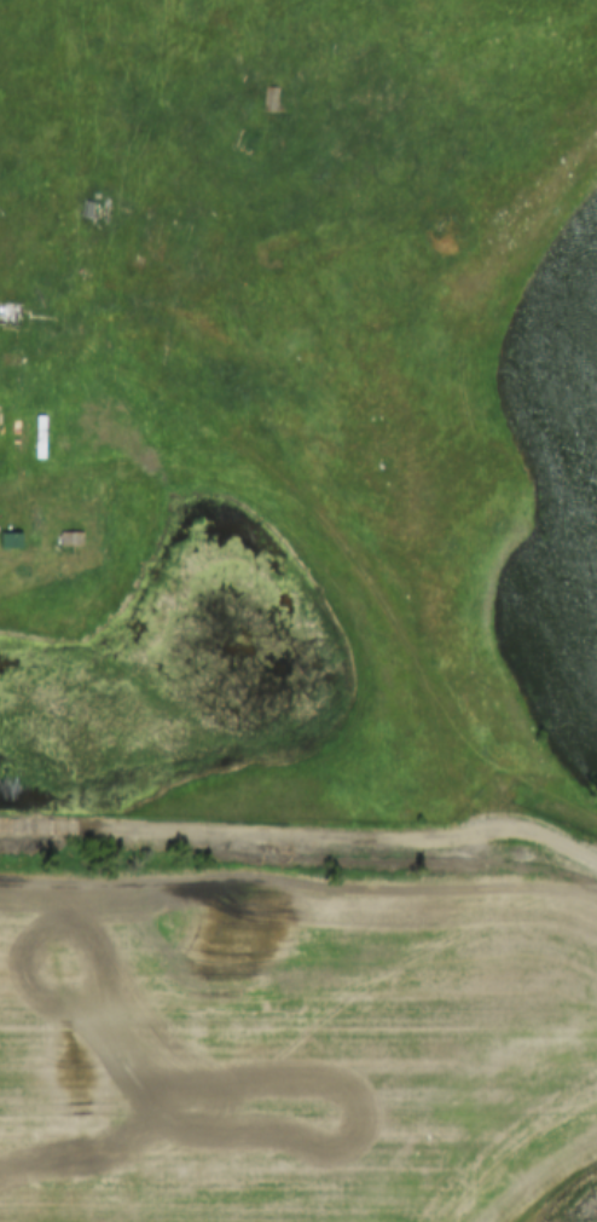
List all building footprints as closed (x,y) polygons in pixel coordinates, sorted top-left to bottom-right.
[(279,88),(270,87),(268,111),(277,112),(279,88)] [(21,548),(21,532),(0,532),(0,548),(21,548)] [(59,546),(82,546),(82,532),(59,532),(59,546)]
